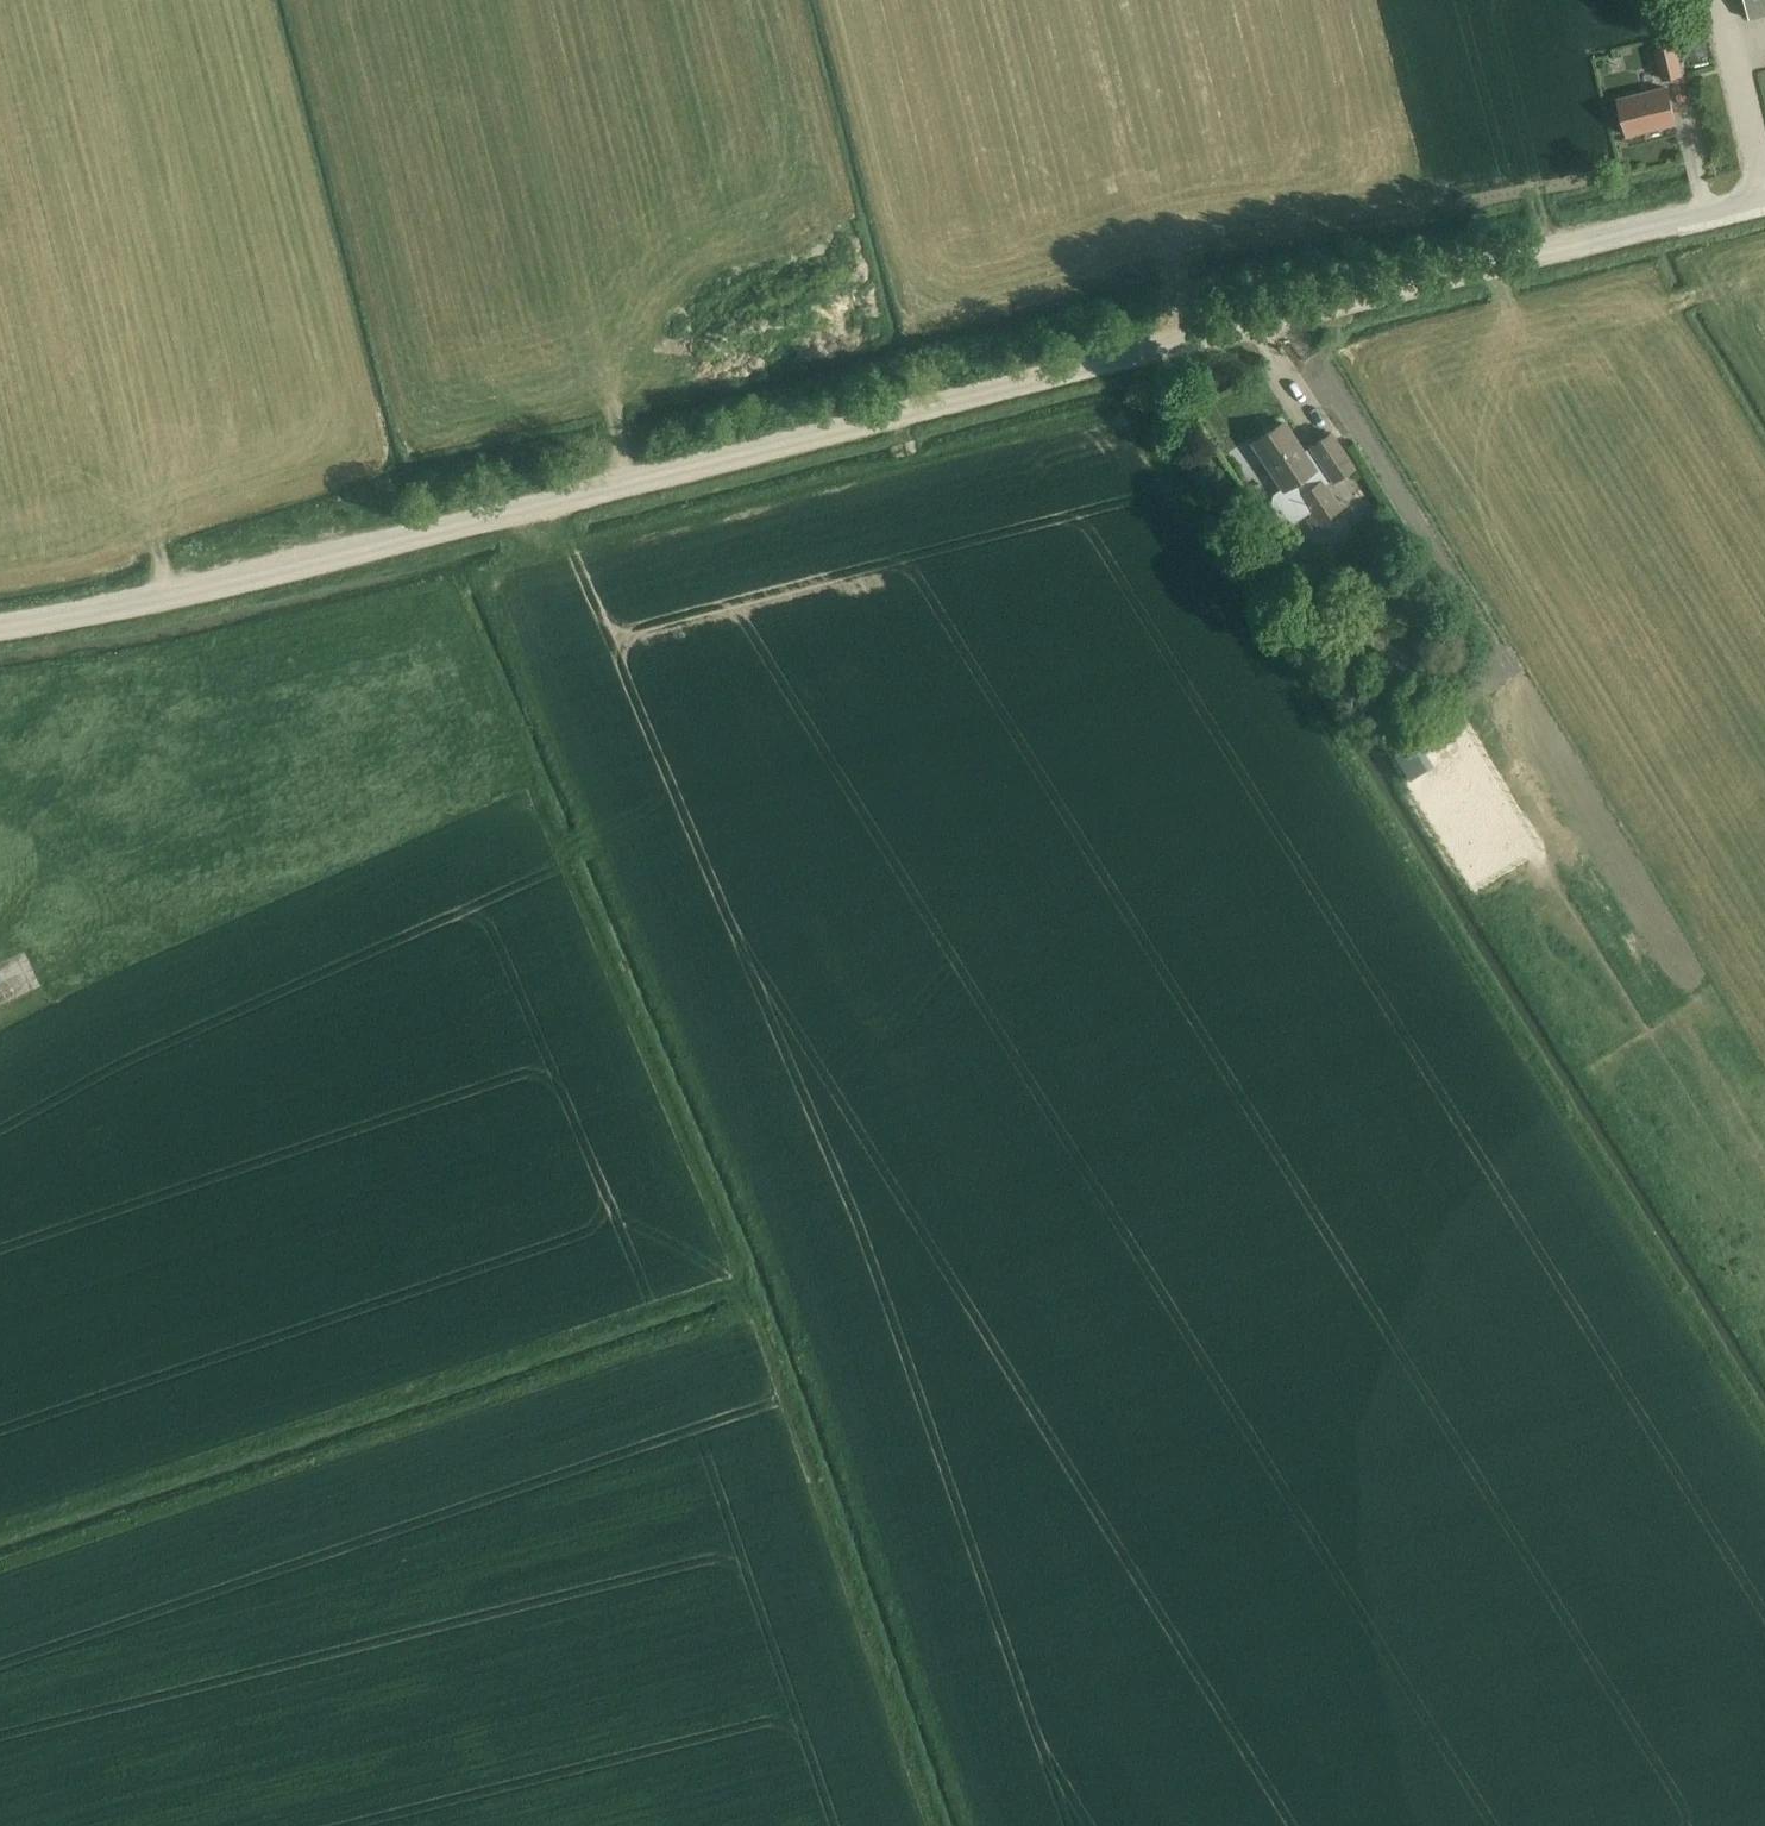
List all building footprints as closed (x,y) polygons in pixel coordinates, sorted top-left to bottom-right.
[(1749,18),(1764,14),(1764,0),(1745,0),(1749,18)] [(1664,81),(1683,75),(1676,48),(1656,54),(1664,81)] [(1619,100),(1627,134),(1675,122),(1667,88),(1619,100)] [(1253,441),(1266,461),(1284,488),(1271,496),(1270,503),(1282,521),(1292,523),(1309,511),(1311,514),(1305,518),(1311,525),(1338,507),(1322,484),(1330,479),(1332,480),(1353,467),(1331,432),(1309,446),(1313,451),(1305,456),(1282,422),(1253,441)]
